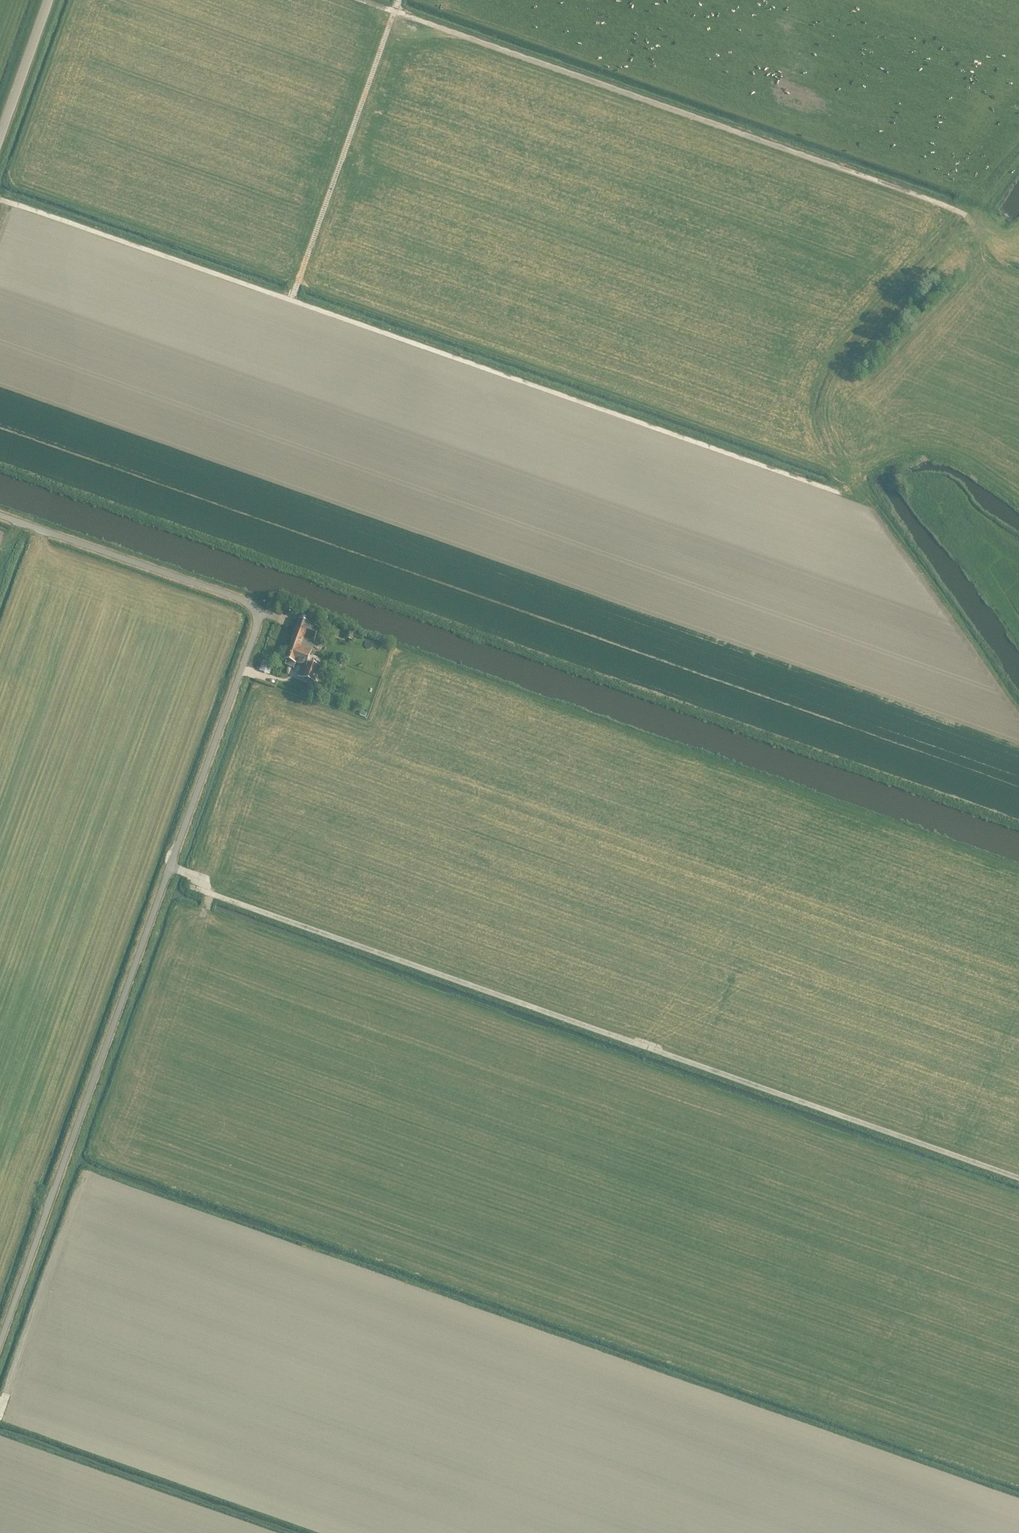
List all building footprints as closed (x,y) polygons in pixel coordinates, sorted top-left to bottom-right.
[(319,626),(309,623),(309,622),(298,618),(284,658),(295,662),(295,661),(306,665),(311,651),(308,649),(311,643),(309,642),(309,640),(314,642),(319,626)] [(346,637),(351,638),(354,630),(348,628),(346,637)] [(261,668),(267,670),(269,662),(264,660),(261,668)] [(308,675),(313,677),(318,665),(307,661),(303,673),(308,675)] [(406,663),(403,670),(419,675),(421,668),(406,663)]
